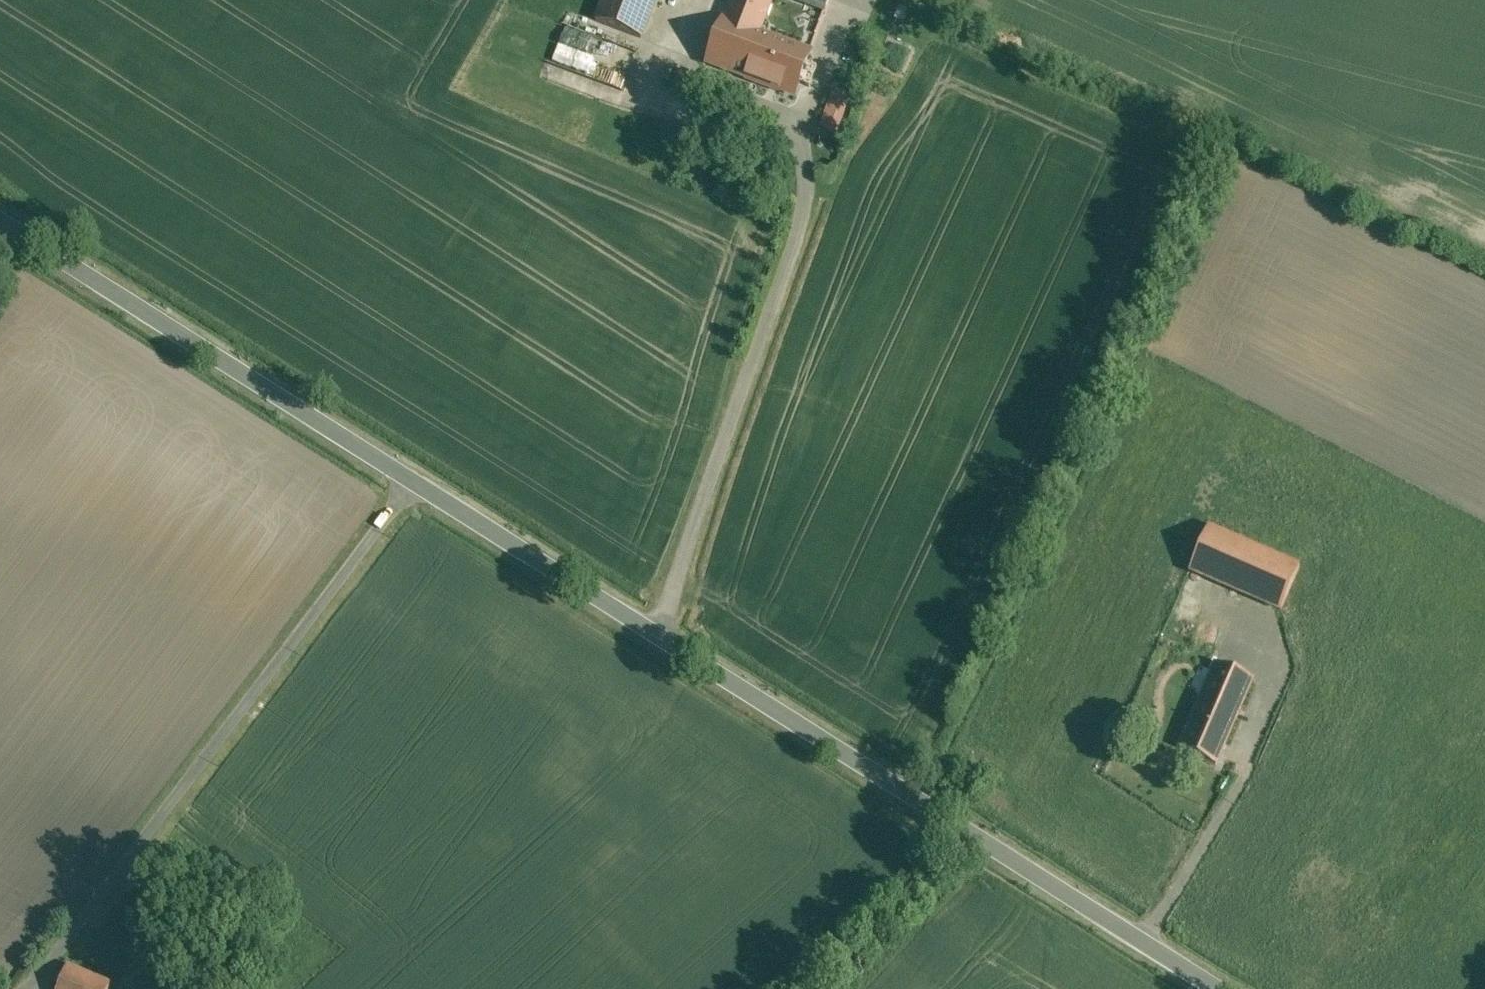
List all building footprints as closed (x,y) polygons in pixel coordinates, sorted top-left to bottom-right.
[(590,24),(641,39),(653,0),(598,0),(590,24)] [(806,51),(736,24),(724,56),(764,71),(764,70),(794,81),(806,51)] [(568,50),(562,67),(612,84),(618,67),(568,50)] [(1192,574),(1278,612),(1297,569),(1212,531),(1192,574)] [(1219,661),(1203,704),(1236,716),(1242,718),(1257,675),(1219,661)] [(1218,766),(1236,716),(1203,704),(1201,703),(1183,752),(1218,766)] [(77,972),(70,988),(98,988),(100,985),(82,978),(83,974),(77,972)]
